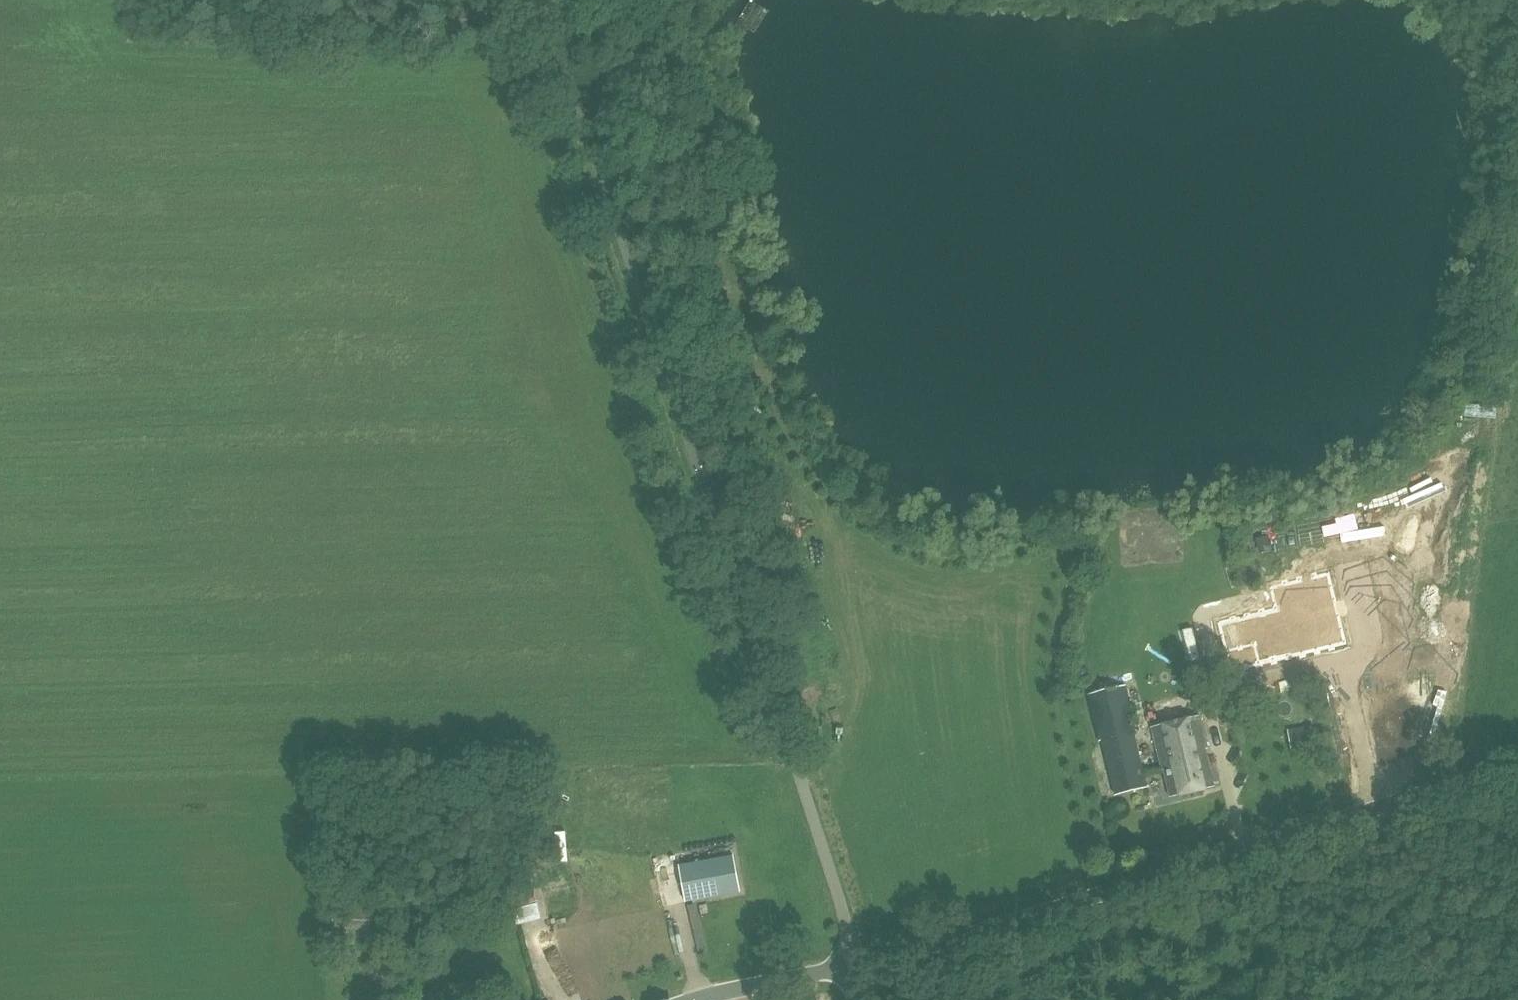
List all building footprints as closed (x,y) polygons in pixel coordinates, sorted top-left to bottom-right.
[(1345,642),(1338,615),(1337,615),(1333,600),(1334,600),(1327,572),(1270,587),(1275,608),(1218,622),(1225,651),(1254,644),(1258,664),(1345,642)] [(1147,786),(1133,729),(1136,728),(1126,685),(1088,694),(1099,740),(1102,739),(1115,794),(1147,786)] [(1214,786),(1208,758),(1209,758),(1199,715),(1152,726),(1163,769),(1164,769),(1170,796),(1214,786)] [(1314,744),(1310,727),(1290,730),(1293,747),(1314,744)] [(740,891),(734,855),(679,865),(685,901),(740,891)]
